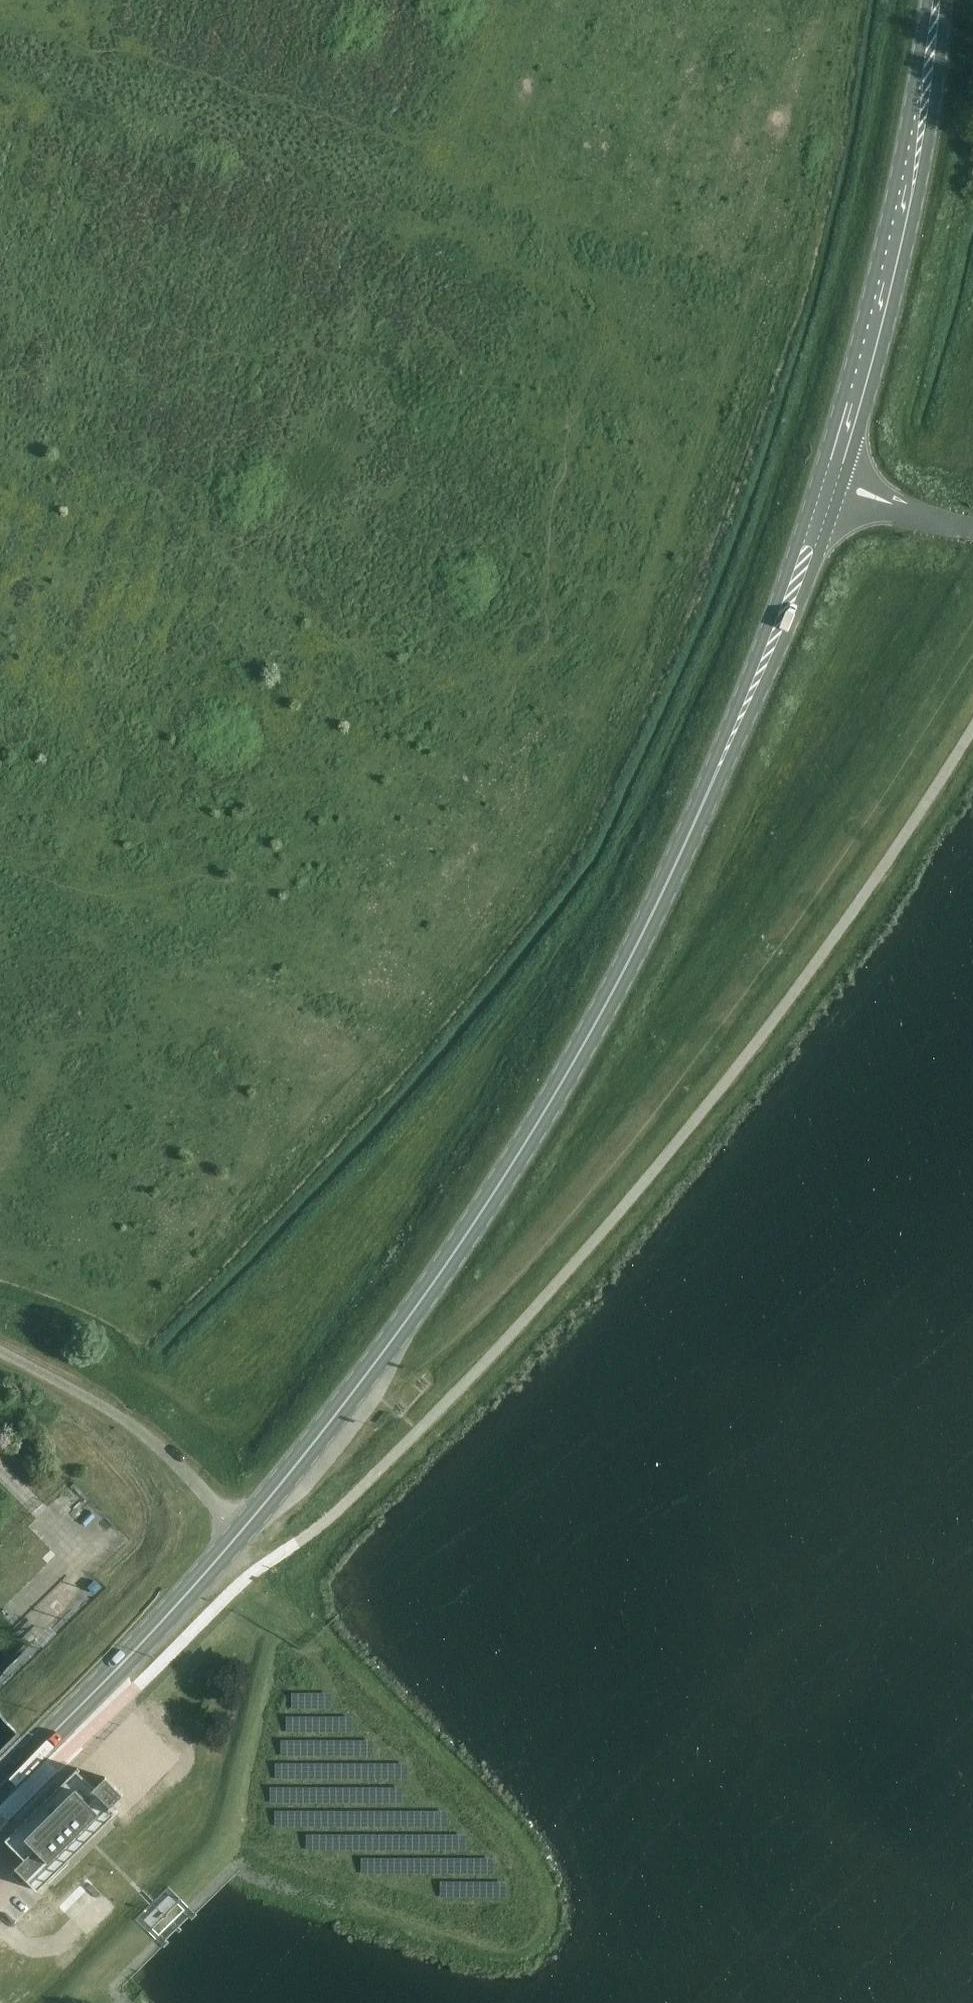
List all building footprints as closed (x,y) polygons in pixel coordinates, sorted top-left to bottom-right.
[(25,1878),(37,1890),(46,1882),(110,1819),(118,1811),(112,1805),(123,1794),(105,1776),(94,1788),(76,1769),(66,1779),(15,1829),(5,1839),(24,1859),(15,1868),(16,1869),(14,1871),(24,1880),(25,1878)] [(179,1903),(146,1931),(156,1942),(189,1914),(179,1903)]
